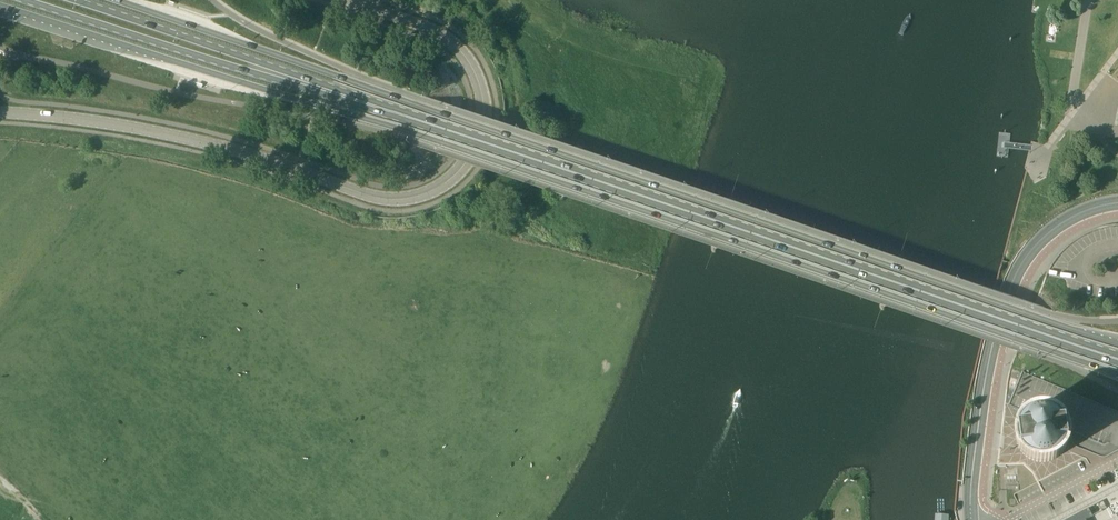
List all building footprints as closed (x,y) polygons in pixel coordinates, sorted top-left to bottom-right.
[(1028,413),(1030,412),(1032,411),(1035,410),(1037,410),(1040,409),(1042,409),(1045,409),(1047,409),(1051,410),(1054,412),(1058,414),(1061,416),(1064,419),(1066,423),(1067,424),(1068,426),(1069,430),(1073,432),(1072,433),(1071,435),(1071,437),(1071,440),(1072,442),(1073,444),(1074,445),(1076,447),(1078,447),(1100,457),(1102,457),(1104,457),(1106,457),(1108,456),(1117,451),(1117,411),(1039,378),(1022,372),(1008,405),(1028,413)] [(1030,412),(1028,413),(1026,415),(1023,418),(1020,421),(1018,425),(1018,426),(1017,429),(1016,431),(1016,434),(1016,437),(1016,439),(1017,442),(1017,445),(1018,447),(1019,448),(1020,450),(1022,453),(1025,456),(1028,458),(1032,460),(1036,461),(1040,462),(1044,462),(1048,462),(1051,461),(1055,459),(1059,457),(1062,454),(1064,451),(1066,448),(1067,446),(1068,444),(1069,440),(1069,438),(1069,435),(1069,433),(1069,430),(1068,426),(1067,424),(1066,423),(1064,419),(1061,416),(1058,414),(1054,412),(1051,410),(1047,409),(1045,409),(1042,409),(1040,409),(1037,410),(1035,410),(1032,411),(1030,412)] [(1005,466),(1006,485),(1019,484),(1019,465),(1005,466)] [(1059,519),(1117,519),(1117,489),(1059,519)]
